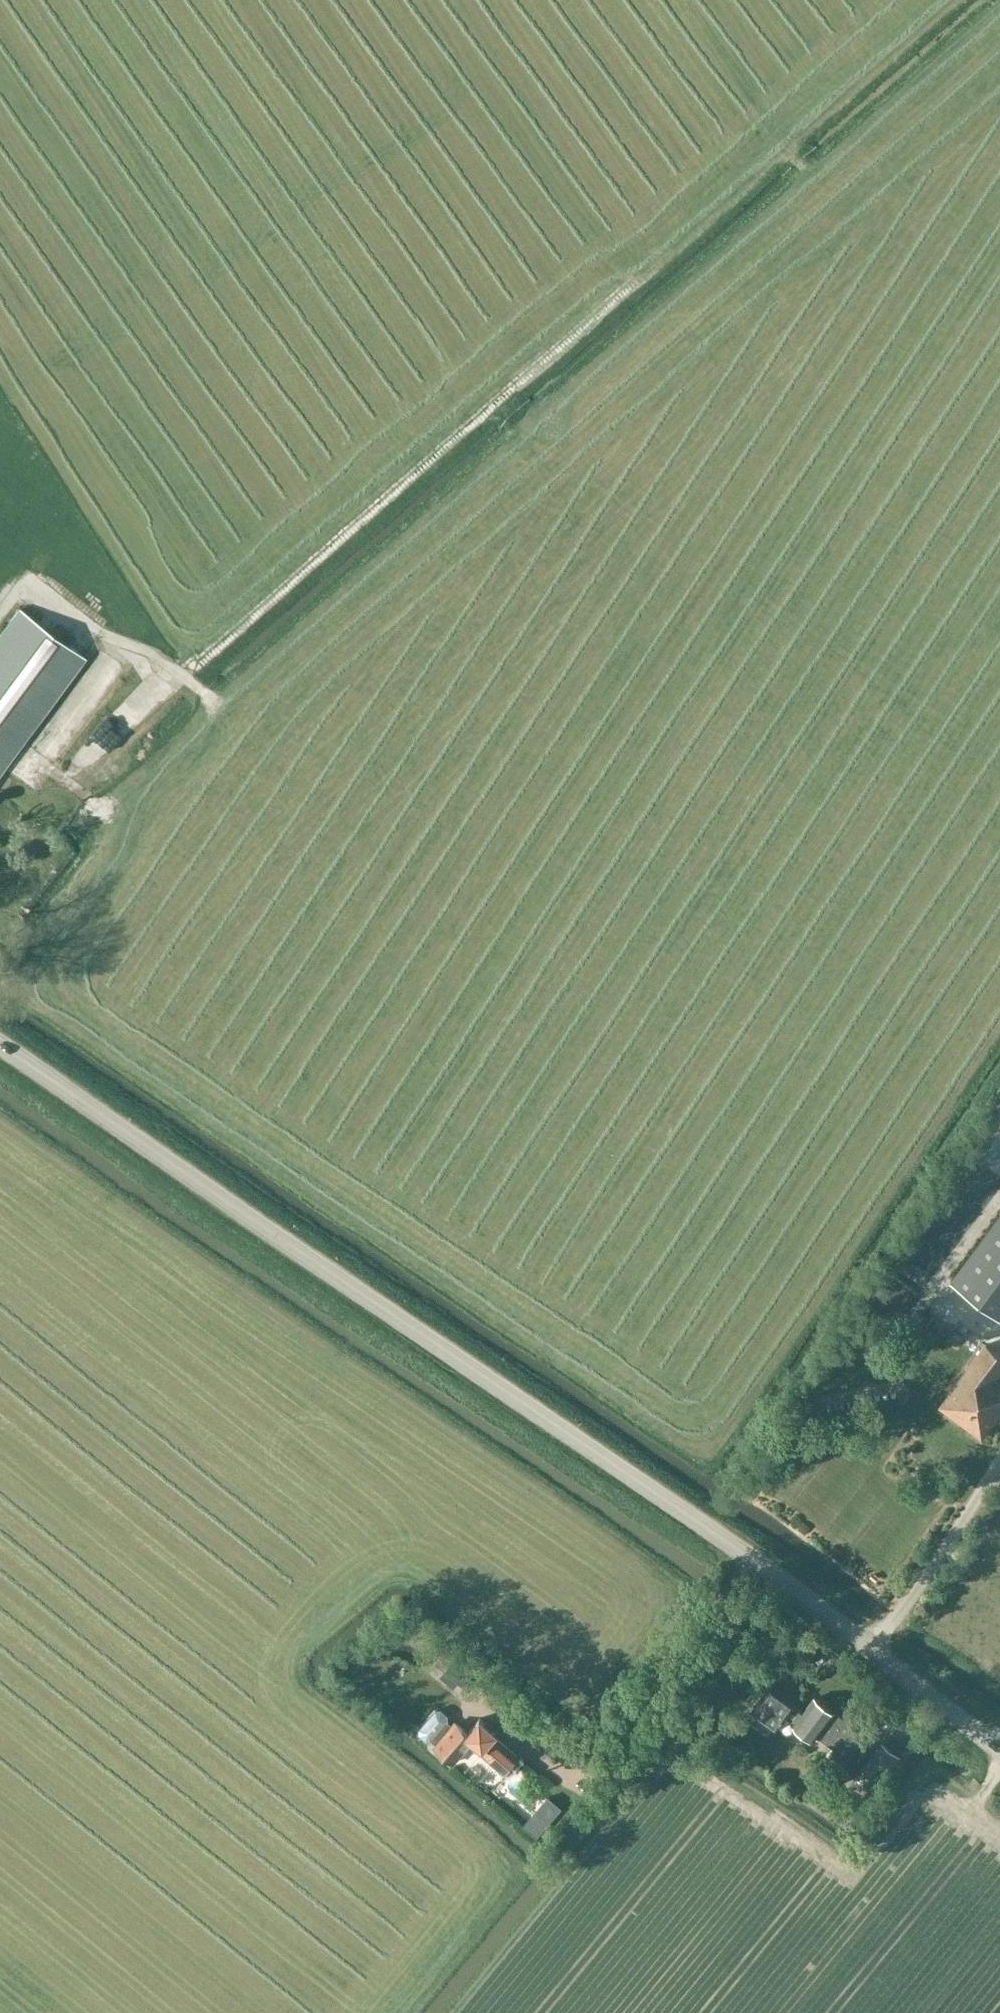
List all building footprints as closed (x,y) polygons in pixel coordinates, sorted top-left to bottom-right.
[(86,654),(20,606),(0,633),(0,771),(86,654)] [(35,786),(67,728),(48,718),(16,775),(35,786)] [(951,1280),(999,1317),(999,1214),(951,1280)] [(999,1414),(999,1381),(996,1378),(999,1373),(999,1347),(989,1339),(943,1400),(986,1433),(999,1414)] [(419,1631),(411,1641),(422,1650),(430,1639),(419,1631)] [(435,1638),(430,1644),(439,1652),(444,1646),(435,1638)] [(439,1675),(455,1688),(460,1682),(470,1690),(482,1674),(455,1654),(439,1675)] [(792,1705),(794,1702),(771,1685),(752,1711),(775,1728),(785,1715),(795,1723),(794,1724),(814,1739),(817,1735),(834,1747),(829,1755),(843,1765),(867,1732),(836,1709),(817,1694),(803,1712),(792,1705)] [(455,1723),(452,1726),(447,1721),(447,1717),(440,1711),(436,1711),(419,1730),(420,1735),(426,1740),(431,1740),(436,1745),(434,1747),(454,1764),(470,1745),(503,1774),(517,1757),(493,1736),(496,1733),(480,1719),(467,1734),(455,1723)] [(871,1760),(858,1777),(874,1789),(887,1772),(871,1760)] [(548,1796),(523,1825),(529,1830),(533,1833),(536,1836),(560,1807),(548,1796)]
